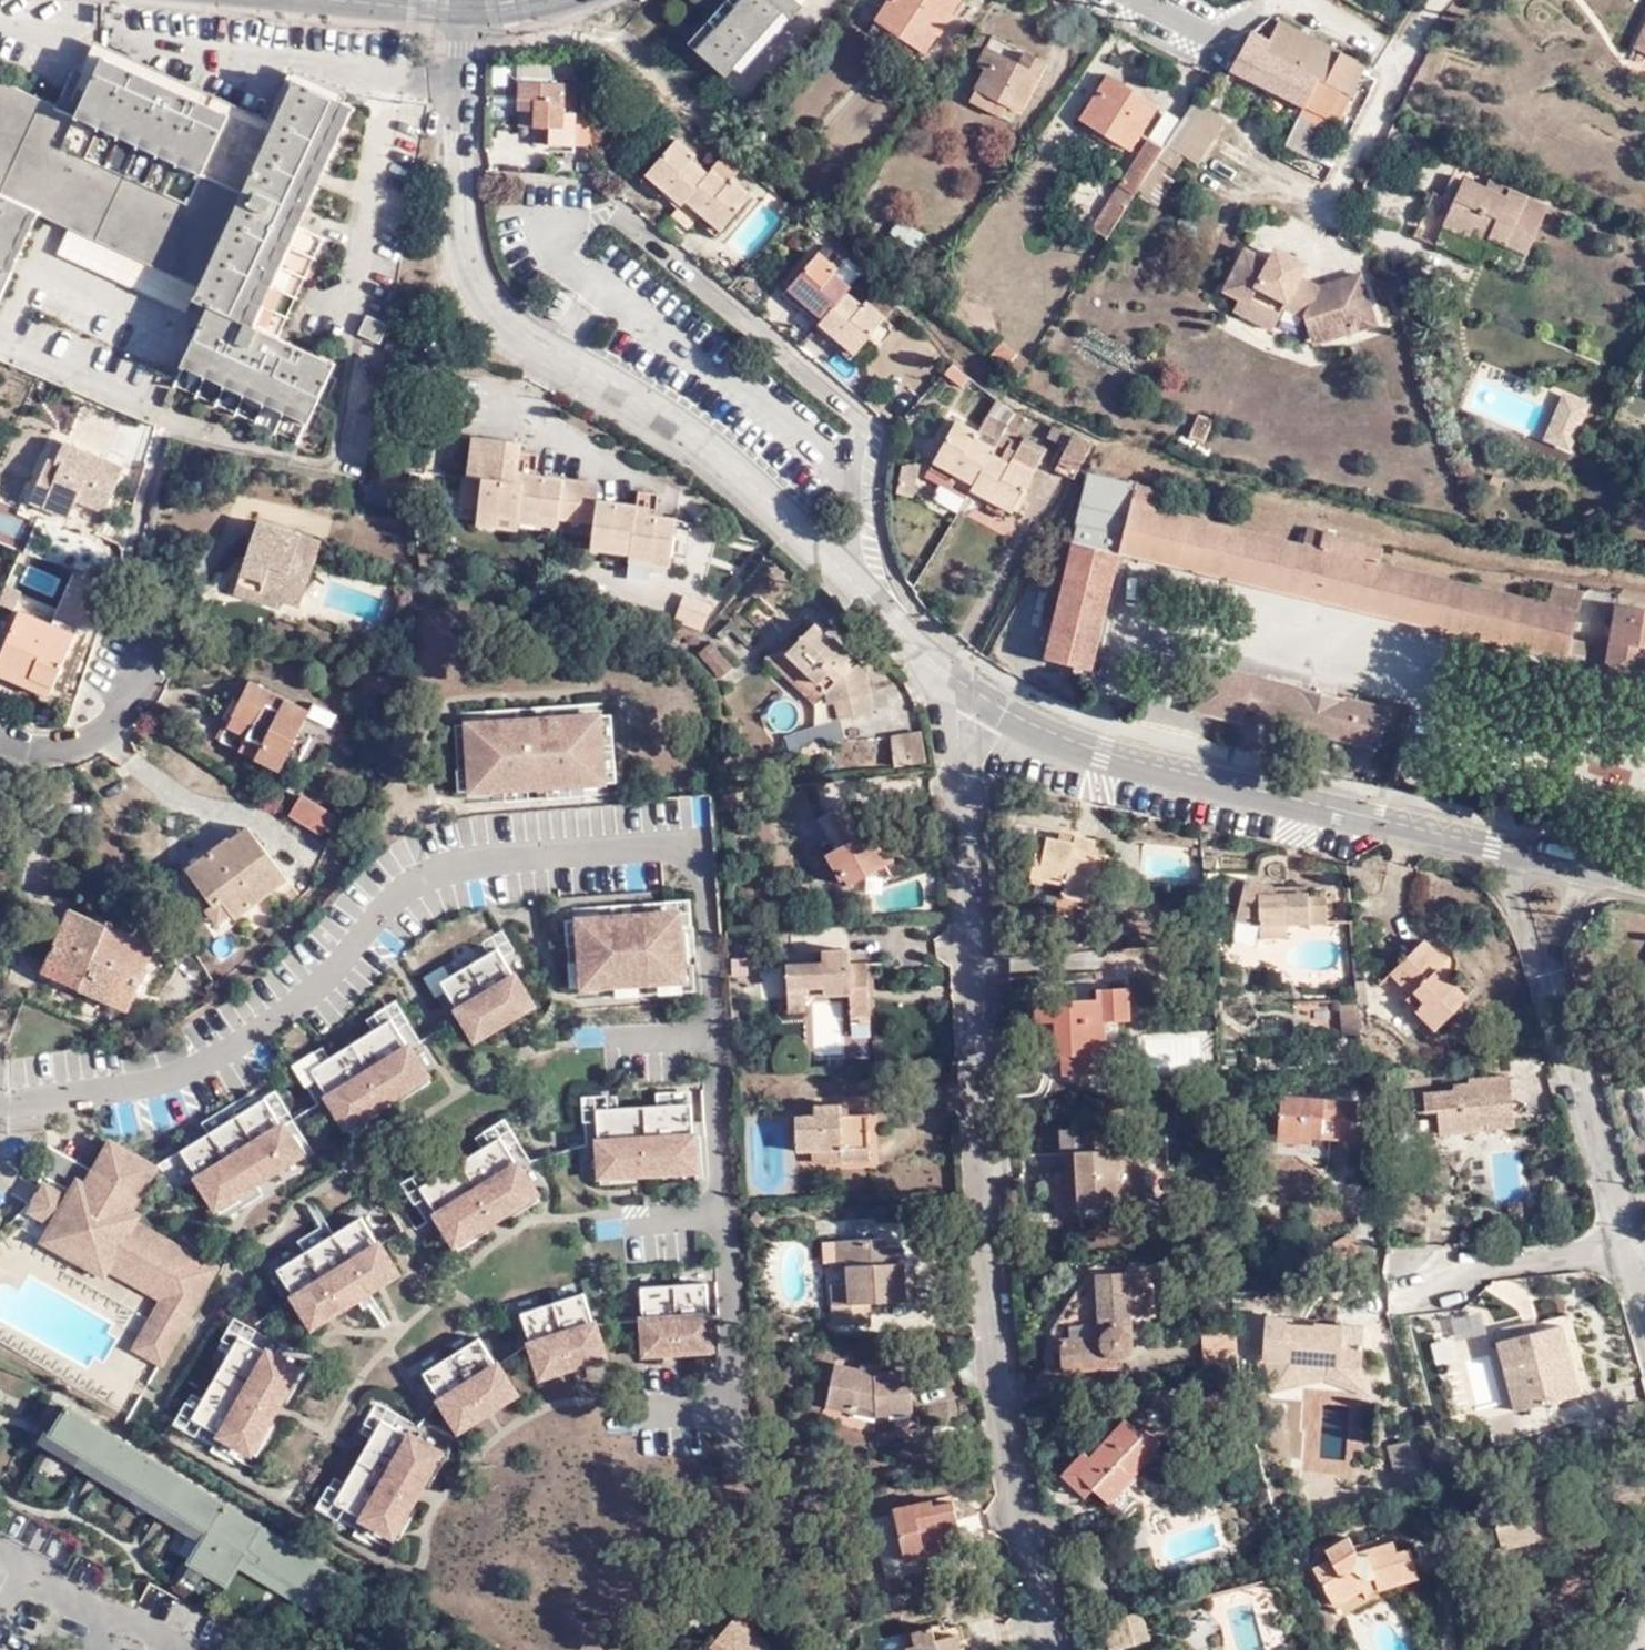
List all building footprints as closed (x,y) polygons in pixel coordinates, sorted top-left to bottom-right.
[(694,52),(724,79),(783,13),(792,20),(803,8),(793,1),(794,0),(740,0),(694,52)] [(879,22),(897,35),(925,52),(937,34),(940,37),(953,17),(949,15),(959,0),(894,0),(883,17),(879,22)] [(1252,32),(1231,69),(1285,98),(1294,103),(1305,108),(1286,142),(1316,158),(1365,65),(1270,16),(1258,28),(1252,32)] [(897,35),(879,22),(872,31),(891,44),(897,35)] [(1020,67),(987,50),(981,62),(991,67),(974,98),(1004,114),(1009,107),(1022,112),(1047,65),(1027,54),(1020,67)] [(38,209),(69,223),(196,280),(199,281),(195,292),(210,298),(184,360),(308,416),(336,353),(281,329),(254,316),(295,223),(350,97),(290,72),(265,123),(120,57),(90,120),(0,79),(0,296),(38,209)] [(526,64),(526,78),(549,78),(549,64),(526,64)] [(1155,107),(1107,77),(1080,122),(1127,151),(1155,107)] [(576,84),(520,81),(520,110),(535,111),(535,129),(551,129),(551,151),(576,151),(576,84)] [(1230,97),(1220,91),(1213,102),(1222,108),(1230,97)] [(1294,103),(1285,98),(1282,105),(1290,111),(1294,103)] [(1224,118),(1195,100),(1166,144),(1183,155),(1195,163),(1224,118)] [(676,141),(647,176),(665,191),(683,206),(686,202),(704,217),(722,232),(750,195),(733,180),(729,186),(711,171),(709,175),(692,162),(696,156),(676,141)] [(1091,228),(1107,238),(1137,191),(1156,160),(1162,151),(1148,141),(1122,186),(1110,202),(1091,228)] [(1183,155),(1166,144),(1162,151),(1156,160),(1174,170),(1183,155)] [(1156,160),(1137,191),(1155,204),(1175,172),(1174,170),(1156,160)] [(665,191),(647,176),(642,183),(660,198),(662,197),(665,191)] [(1542,208),(1503,191),(1499,198),(1479,189),(1458,179),(1438,224),(1482,244),(1486,236),(1523,252),(1542,208)] [(1499,198),(1503,191),(1482,182),(1479,189),(1499,198)] [(665,191),(662,197),(679,211),(681,209),(683,206),(665,191)] [(683,206),(681,209),(698,224),(704,217),(686,202),(683,206)] [(716,239),(722,232),(704,217),(698,224),(716,239)] [(898,222),(892,234),(916,247),(923,234),(898,222)] [(196,280),(69,223),(57,248),(186,306),(196,280)] [(1294,284),(1296,278),(1264,262),(1242,251),(1221,292),(1237,301),(1276,320),(1282,308),(1285,301),(1298,308),(1300,318),(1307,337),(1327,330),(1330,337),(1373,324),(1356,275),(1317,288),(1307,291),(1294,284)] [(821,254),(792,288),(809,304),(825,320),(822,323),(838,338),(857,355),(886,320),(868,303),(864,307),(850,294),(853,290),(837,275),(840,271),(821,254)] [(1264,262),(1296,278),(1297,275),(1298,272),(1296,268),(1292,261),(1288,258),(1283,255),(1273,256),(1267,258),(1264,262)] [(1317,288),(1296,278),(1294,284),(1307,291),(1317,288)] [(809,304),(792,288),(785,295),(803,311),(809,304)] [(1276,320),(1237,301),(1231,311),(1270,331),(1276,320)] [(1282,308),(1300,318),(1298,308),(1285,301),(1282,308)] [(809,304),(803,311),(819,325),(822,323),(825,320),(809,304)] [(386,320),(368,312),(360,329),(379,338),(386,320)] [(822,323),(819,325),(816,329),(833,344),(838,338),(822,323)] [(1310,344),(1330,337),(1327,330),(1307,337),(1310,344)] [(852,361),(857,355),(838,338),(833,344),(852,361)] [(991,354),(1006,367),(1018,354),(1003,342),(991,354)] [(1006,367),(1018,378),(1028,362),(1018,354),(1006,367)] [(1575,449),(1591,398),(1478,364),(1462,416),(1575,449)] [(1005,406),(996,418),(1005,426),(1014,413),(1005,406)] [(979,438),(981,434),(960,422),(936,461),(956,473),(975,484),(973,488),(993,499),(1015,512),(1023,516),(1036,495),(1027,490),(1037,472),(1016,459),(1012,465),(995,455),(998,449),(993,446),(979,438)] [(984,430),(981,434),(979,438),(993,446),(999,438),(984,430)] [(479,457),(483,437),(475,436),(468,477),(480,479),(483,457),(479,457)] [(519,443),(483,437),(479,457),(483,457),(480,479),(483,479),(477,516),(498,519),(498,516),(520,518),(520,512),(539,514),(540,519),(559,521),(595,526),(592,543),(612,545),(612,542),(631,544),(631,550),(652,553),(651,558),(672,560),(677,522),(637,517),(638,508),(596,504),(600,487),(516,474),(519,443)] [(1089,448),(1072,438),(1053,471),(1070,481),(1081,463),(1089,448)] [(101,532),(128,469),(60,439),(34,501),(101,532)] [(956,473),(936,461),(932,469),(952,480),(956,473)] [(919,464),(902,466),(897,495),(915,493),(919,464)] [(956,473),(952,480),(971,492),(973,488),(975,484),(956,473)] [(1163,498),(1083,479),(1071,529),(1074,530),(1041,662),(1071,669),(1070,679),(1085,682),(1114,556),(1563,664),(1562,672),(1578,675),(1586,647),(1569,643),(1580,596),(1548,588),(1543,607),(1375,567),(1379,554),(1329,542),(1330,536),(1320,533),(1315,553),(1159,515),(1163,498)] [(1010,520),(1015,512),(993,499),(988,508),(1010,520)] [(498,519),(477,516),(476,523),(518,529),(519,524),(558,530),(559,521),(540,519),(539,514),(520,512),(520,518),(498,516),(498,519)] [(263,514),(238,584),(260,593),(264,585),(281,591),(280,596),(301,604),(325,537),(263,514)] [(671,568),(672,560),(651,558),(652,553),(631,550),(631,544),(612,542),(612,545),(592,543),(591,551),(630,555),(629,562),(671,568)] [(260,593),(238,584),(235,592),(258,601),(260,593)] [(260,593),(258,601),(275,608),(280,596),(281,591),(264,585),(260,593)] [(677,622),(703,632),(714,605),(687,595),(677,622)] [(1627,622),(1629,611),(1616,608),(1614,619),(1627,622)] [(0,659),(0,662),(56,686),(78,634),(20,610),(0,659)] [(1629,611),(1627,622),(1614,619),(1606,664),(1621,681),(1642,685),(1644,670),(1644,613),(1629,611)] [(332,638),(314,632),(309,645),(327,652),(332,638)] [(700,653),(722,678),(738,664),(716,639),(700,653)] [(825,654),(811,640),(784,668),(825,706),(827,721),(834,721),(837,737),(869,731),(865,715),(869,711),(862,685),(858,682),(852,680),(848,683),(843,678),(849,670),(828,651),(825,654)] [(1604,679),(1621,681),(1606,664),(1604,679)] [(227,737),(286,766),(312,707),(251,679),(227,737)] [(1385,712),(1375,708),(1253,680),(1247,701),(1257,704),(1253,721),(1368,749),(1372,731),(1381,732),(1386,712),(1385,712)] [(1377,700),(1375,708),(1385,712),(1387,702),(1377,700)] [(1257,704),(1247,701),(1242,719),(1253,721),(1257,704)] [(599,713),(468,722),(470,789),(604,780),(599,713)] [(1376,751),(1381,732),(1372,731),(1368,749),(1376,751)] [(890,755),(894,786),(926,780),(921,751),(890,755)] [(338,811),(303,791),(293,812),(325,833),(338,811)] [(857,903),(892,880),(879,860),(883,858),(875,843),(869,845),(863,835),(867,833),(854,816),(819,838),(838,866),(829,873),(847,901),(851,897),(857,903)] [(251,824),(231,838),(242,852),(260,838),(251,824)] [(187,868),(189,870),(199,884),(193,888),(207,908),(214,903),(215,905),(222,899),(233,913),(236,916),(289,875),(260,838),(242,852),(231,838),(229,836),(187,868)] [(1148,884),(1199,880),(1196,845),(1145,850),(1148,884)] [(1070,909),(1096,914),(1105,875),(1099,873),(1104,852),(1084,847),(1083,856),(1057,849),(1052,869),(1042,866),(1038,888),(1072,897),(1070,909)] [(199,884),(189,870),(183,875),(193,888),(199,884)] [(1227,908),(1224,916),(1247,923),(1248,939),(1272,939),(1272,930),(1314,928),(1312,905),(1295,904),(1294,895),(1273,894),(1270,898),(1257,895),(1260,885),(1235,879),(1234,883),(1219,877),(1209,899),(1221,905),(1227,908)] [(1314,893),(1316,923),(1331,922),(1329,892),(1314,893)] [(214,903),(207,908),(219,922),(233,913),(222,899),(215,905),(214,903)] [(1219,931),(1224,916),(1227,908),(1221,905),(1212,928),(1219,931)] [(71,908),(49,958),(66,964),(60,977),(114,1001),(121,987),(136,995),(155,952),(139,945),(142,939),(71,908)] [(577,915),(581,1000),(698,994),(694,910),(577,915)] [(1417,1025),(1452,999),(1427,967),(1434,960),(1414,936),(1377,964),(1399,988),(1392,993),(1417,1025)] [(158,946),(142,939),(139,945),(155,952),(158,946)] [(511,947),(454,982),(489,1039),(516,1023),(546,1005),(511,947)] [(66,964),(49,958),(44,970),(60,977),(66,964)] [(790,1001),(806,1000),(826,999),(827,1007),(850,1005),(852,1034),(871,1034),(870,996),(866,993),(867,979),(851,981),(850,964),(823,965),(824,978),(789,979),(790,1001)] [(1353,964),(1341,964),(1342,987),(1353,987),(1353,964)] [(121,987),(114,1001),(130,1008),(136,995),(121,987)] [(1342,1019),(1342,987),(1325,987),(1325,1019),(1342,1019)] [(807,1024),(806,1000),(790,1001),(791,1025),(807,1024)] [(1034,1005),(1036,1025),(1045,1025),(1047,1056),(1049,1073),(1121,1070),(1119,1043),(1102,1043),(1097,1000),(1034,1005)] [(392,1017),(310,1068),(346,1124),(427,1073),(392,1017)] [(1045,1025),(1036,1025),(1038,1057),(1047,1056),(1045,1025)] [(1480,1130),(1502,1126),(1496,1075),(1456,1079),(1456,1084),(1439,1085),(1438,1090),(1412,1093),(1415,1113),(1426,1113),(1428,1138),(1469,1133),(1469,1126),(1479,1125),(1480,1130)] [(283,1094),(172,1164),(189,1193),(216,1177),(234,1204),(248,1198),(319,1151),(283,1094)] [(1263,1097),(1262,1134),(1293,1137),(1338,1141),(1340,1103),(1263,1097)] [(691,1100),(595,1106),(600,1175),(695,1169),(691,1100)] [(845,1170),(846,1181),(876,1180),(874,1134),(840,1135),(839,1122),(817,1122),(818,1133),(801,1134),(802,1169),(821,1170),(845,1170)] [(1106,1194),(1121,1193),(1151,1191),(1148,1170),(1137,1170),(1136,1157),(1103,1157),(1102,1151),(1087,1151),(1085,1130),(1056,1130),(1057,1152),(1062,1153),(1064,1172),(1076,1171),(1077,1207),(1107,1206),(1106,1194)] [(109,1268),(161,1297),(133,1347),(162,1362),(216,1266),(145,1227),(152,1217),(143,1209),(172,1164),(114,1133),(93,1169),(46,1142),(46,1150),(45,1157),(44,1162),(43,1167),(42,1172),(51,1177),(72,1188),(43,1239),(106,1274),(109,1268)] [(500,1134),(419,1185),(455,1243),(536,1192),(500,1134)] [(1293,1137),(1262,1134),(1261,1144),(1292,1147),(1293,1137)] [(821,1182),(846,1181),(845,1170),(821,1170),(821,1182)] [(1076,1171),(1064,1172),(1067,1207),(1077,1207),(1076,1171)] [(25,1210),(51,1224),(69,1192),(43,1178),(25,1210)] [(1122,1206),(1121,1193),(1106,1194),(1107,1206),(1122,1206)] [(380,1218),(296,1270),(331,1326),(416,1274),(380,1218)] [(845,1256),(846,1277),(853,1277),(854,1299),(837,1301),(837,1337),(873,1336),(873,1317),(908,1316),(904,1262),(890,1263),(890,1254),(845,1256)] [(834,1277),(846,1277),(845,1256),(835,1256),(834,1277)] [(1152,1304),(1151,1278),(1129,1278),(1128,1274),(1087,1276),(1051,1337),(1053,1369),(1114,1367),(1115,1357),(1127,1357),(1134,1347),(1131,1305),(1152,1304)] [(707,1280),(640,1284),(644,1353),(711,1349),(707,1280)] [(598,1296),(534,1316),(554,1381),(582,1372),(619,1361),(598,1296)] [(1357,1363),(1361,1318),(1312,1315),(1312,1321),(1285,1319),(1285,1313),(1265,1312),(1265,1304),(1237,1302),(1236,1332),(1263,1335),(1261,1356),(1357,1363)] [(1489,1339),(1497,1367),(1505,1365),(1518,1402),(1583,1384),(1562,1318),(1489,1339)] [(247,1325),(190,1424),(263,1466),(293,1414),(320,1368),(247,1325)] [(492,1337),(434,1374),(472,1431),(528,1395),(492,1337)] [(1194,1381),(1232,1379),(1224,1350),(1191,1352),(1194,1381)] [(1505,1365),(1497,1367),(1508,1405),(1518,1402),(1505,1365)] [(912,1430),(912,1389),(878,1390),(874,1395),(862,1392),(863,1385),(838,1380),(825,1418),(850,1427),(854,1422),(877,1428),(877,1431),(912,1430)] [(176,1502),(188,1475),(140,1444),(100,1421),(70,1403),(55,1427),(175,1501),(176,1502)] [(382,1417),(334,1500),(391,1534),(440,1451),(382,1417)] [(1115,1422),(1087,1456),(1092,1460),(1072,1485),(1083,1495),(1090,1488),(1109,1502),(1124,1483),(1129,1485),(1155,1451),(1115,1422)] [(1411,1465),(1400,1436),(1382,1442),(1392,1472),(1411,1465)] [(1092,1460),(1087,1456),(1077,1449),(1056,1474),(1072,1485),(1092,1460)] [(208,1488),(188,1475),(176,1502),(213,1525),(192,1558),(208,1568),(217,1552),(237,1564),(250,1543),(265,1552),(262,1558),(329,1598),(345,1572),(208,1488)] [(1550,1525),(1537,1477),(1512,1484),(1514,1492),(1457,1509),(1470,1554),(1495,1547),(1494,1540),(1550,1525)] [(55,1560),(68,1538),(18,1508),(5,1530),(55,1560)] [(960,1567),(951,1522),(931,1525),(929,1519),(893,1527),(902,1578),(960,1567)] [(1355,1584),(1408,1571),(1400,1542),(1387,1544),(1385,1537),(1361,1543),(1362,1550),(1348,1554),(1337,1531),(1316,1541),(1320,1552),(1307,1558),(1324,1597),(1355,1584)] [(226,1580),(237,1564),(217,1552),(208,1568),(226,1580)] [(713,1642),(722,1649),(769,1649),(771,1644),(754,1624),(766,1613),(754,1598),(734,1616),(713,1642)] [(1128,1631),(1144,1627),(1142,1622),(1104,1630),(1110,1649),(1134,1649),(1128,1631)] [(1134,1649),(1146,1649),(1150,1648),(1144,1627),(1128,1631),(1134,1649)]
